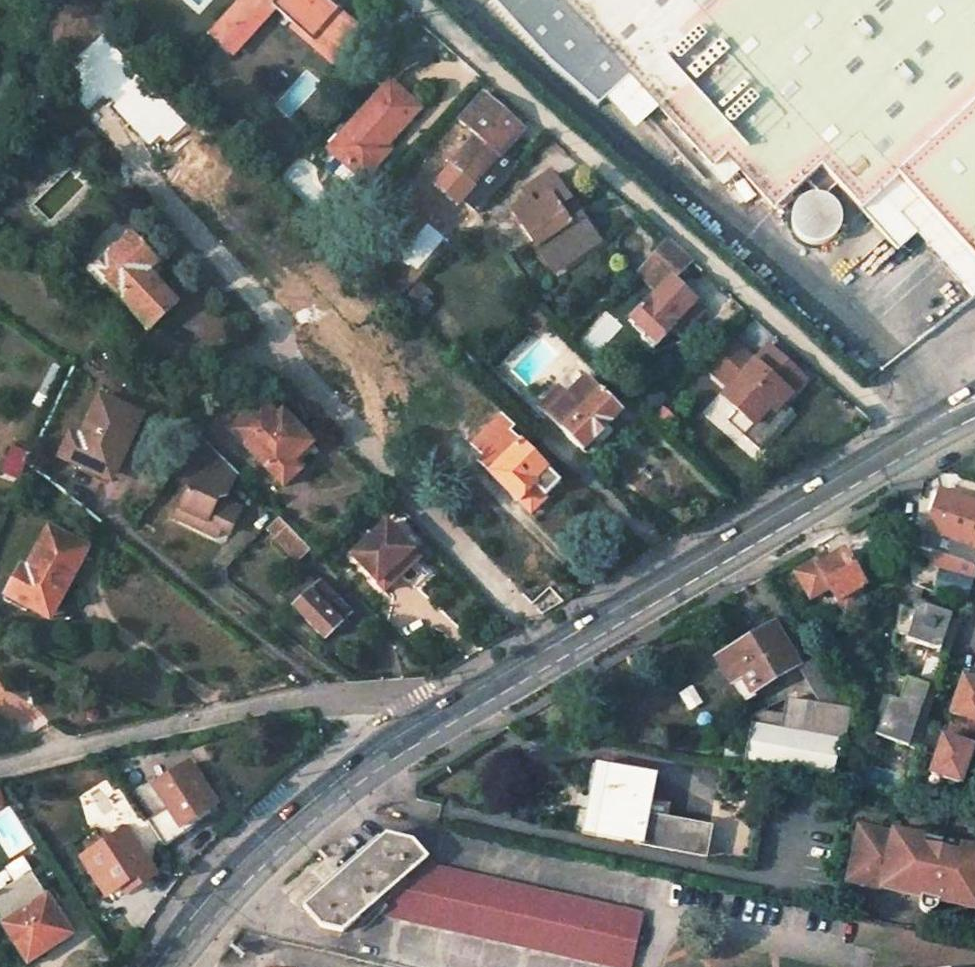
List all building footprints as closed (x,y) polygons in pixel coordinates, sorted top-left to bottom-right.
[(218,20),(238,39),(269,5),(311,41),(340,9),(330,0),(237,0),(218,20)] [(693,167),(706,156),(760,215),(806,174),(846,216),(884,182),(904,204),(966,271),(948,288),(958,300),(974,288),(974,0),(539,0),(693,167)] [(238,39),(218,20),(205,34),(225,52),(238,39)] [(390,80),(326,147),(342,162),(331,173),(349,190),(378,161),(373,157),(379,151),(419,107),(390,80)] [(520,166),(503,149),(523,128),(485,93),(461,119),(478,136),(453,162),(474,182),(483,171),(501,187),(520,166)] [(373,157),(378,161),(383,156),(379,151),(373,157)] [(597,242),(550,174),(522,191),(530,201),(511,213),(547,264),(572,246),(579,255),(597,242)] [(966,271),(904,204),(886,221),(948,288),(966,271)] [(146,328),(175,302),(146,271),(156,262),(130,234),(91,271),(146,328)] [(640,274),(661,292),(650,304),(649,303),(631,322),(644,335),(640,339),(650,349),(654,344),(655,345),(670,328),(680,337),(700,315),(690,307),(694,303),(670,281),(689,261),(669,244),(640,274)] [(572,246),(547,264),(554,271),(579,255),(572,246)] [(404,299),(423,313),(436,296),(417,282),(404,299)] [(752,437),(808,372),(770,340),(756,355),(740,341),(707,379),(740,407),(730,419),(752,437)] [(564,358),(526,395),(560,430),(597,392),(564,358)] [(118,458),(140,416),(100,396),(78,438),(70,434),(58,455),(99,477),(111,454),(118,458)] [(282,484),(305,464),(295,454),(310,442),(282,411),(279,414),(275,410),(271,414),(261,402),(231,430),(282,484)] [(512,428),(500,415),(472,443),(495,466),(488,473),(516,501),(517,500),(527,511),(542,497),(557,482),(509,432),(512,428)] [(171,476),(187,487),(178,515),(203,528),(211,515),(232,527),(245,506),(233,498),(228,501),(224,497),(230,493),(235,472),(200,435),(171,476)] [(939,491),(920,547),(948,557),(950,552),(974,561),(974,504),(939,491)] [(297,561),(309,550),(278,517),(266,528),(297,561)] [(416,558),(384,524),(348,556),(381,591),(416,558)] [(66,585),(84,549),(47,530),(25,572),(21,570),(5,602),(27,613),(28,610),(42,617),(59,582),(66,585)] [(876,572),(865,552),(854,559),(848,548),(821,564),(820,561),(798,573),(812,596),(833,584),(844,605),(858,596),(853,587),(876,572)] [(947,564),(938,588),(967,597),(974,573),(947,564)] [(318,584),(308,573),(284,596),(295,607),(318,584)] [(325,637),(348,614),(319,584),(318,584),(295,607),(294,607),(325,637)] [(949,649),(961,613),(919,599),(916,606),(899,600),(895,627),(908,632),(907,635),(949,649)] [(794,664),(772,628),(720,660),(731,680),(742,673),(751,689),(794,664)] [(852,707),(818,651),(797,664),(822,706),(851,711),(852,707)] [(961,678),(949,712),(974,721),(974,683),(961,678)] [(922,732),(936,689),(909,679),(901,702),(886,697),(880,716),(873,734),(916,749),(922,732)] [(678,693),(689,711),(703,703),(692,685),(678,693)] [(822,706),(783,699),(777,728),(747,723),(740,762),(836,780),(851,711),(822,706)] [(873,734),(880,716),(869,712),(864,731),(873,734)] [(949,712),(941,738),(971,748),(974,750),(974,721),(949,712)] [(971,748),(941,738),(922,732),(916,749),(916,750),(935,756),(929,773),(959,783),(971,748)] [(604,766),(591,763),(577,831),(591,833),(604,766)] [(199,784),(187,765),(153,787),(179,827),(207,808),(194,788),(199,784)] [(700,856),(705,830),(640,817),(648,775),(604,766),(591,833),(700,856)] [(935,912),(938,902),(974,910),(974,849),(891,832),(890,837),(857,830),(846,883),(919,899),(917,908),(918,911),(919,913),(920,915),(922,916),(924,917),(926,918),(929,918),(931,917),(933,916),(935,914),(935,912)] [(152,875),(125,832),(80,859),(102,896),(126,881),(131,888),(152,875)] [(372,905),(426,858),(412,843),(384,837),(302,906),(320,926),(343,931),(372,905)] [(426,858),(372,905),(383,918),(606,966),(628,966),(640,913),(431,864),(426,858)] [(31,874),(0,893),(0,919),(28,962),(69,935),(31,874)]
